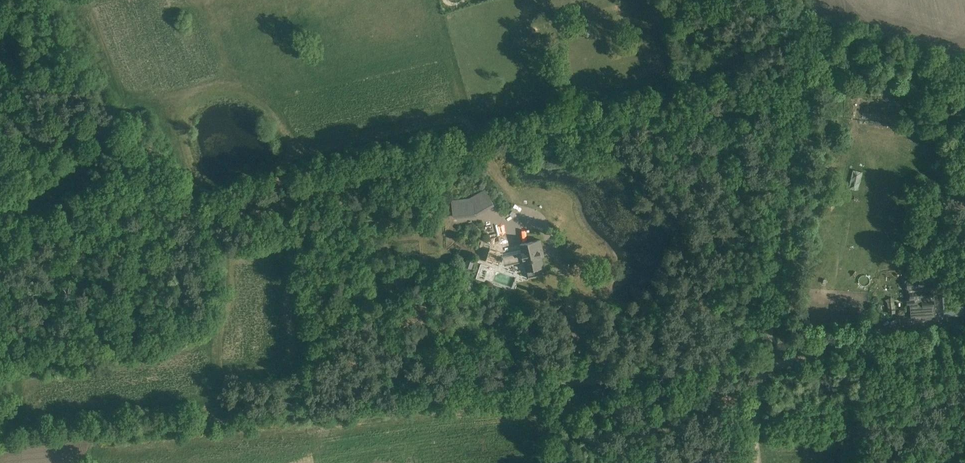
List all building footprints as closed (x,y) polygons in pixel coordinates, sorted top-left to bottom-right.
[(451,200),(452,207),(453,216),(475,214),(493,203),(484,189),(469,197),(451,200)] [(936,238),(913,236),(912,245),(935,247),(936,238)] [(486,260),(485,261),(499,266),(501,260),(502,260),(503,257),(522,253),(525,268),(527,278),(543,274),(542,266),(543,266),(541,256),(540,257),(539,251),(543,251),(541,240),(531,242),(520,244),(521,249),(503,253),(490,248),(489,248),(489,249),(486,260)] [(474,261),(467,259),(465,266),(471,269),(474,261)] [(906,288),(909,290),(911,318),(914,320),(936,318),(933,288),(923,289),(922,281),(920,279),(906,280),(906,288)] [(944,316),(964,314),(962,294),(942,296),(944,316)]
